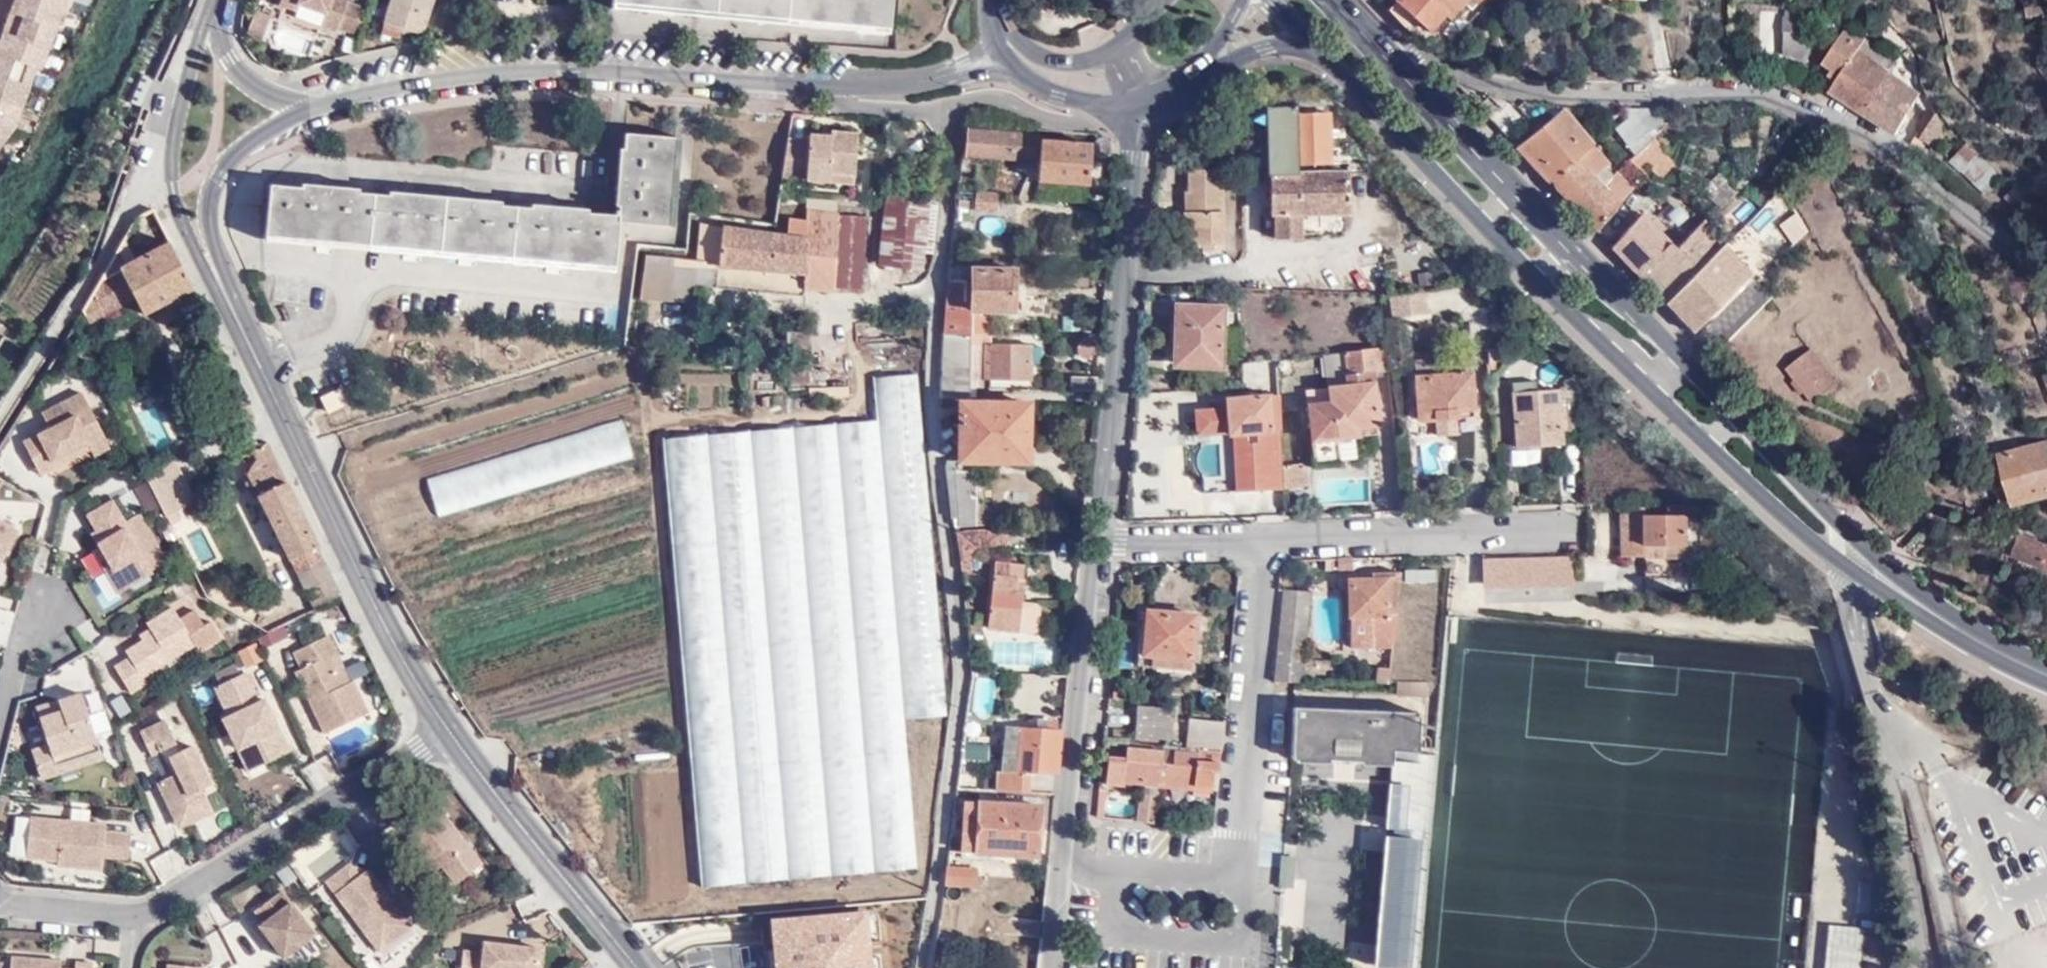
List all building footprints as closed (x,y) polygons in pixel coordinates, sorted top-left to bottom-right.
[(0,38),(0,148),(17,124),(37,66),(43,67),(56,27),(60,28),(70,0),(13,0),(0,38)] [(278,7),(321,22),(319,27),(337,34),(339,29),(360,36),(368,5),(348,0),(280,0),(278,7)] [(429,0),(387,0),(377,37),(397,44),(402,26),(421,32),(429,0)] [(611,3),(888,28),(891,0),(611,0),(611,3)] [(1421,42),(1443,15),(1449,20),(1465,0),(1395,0),(1386,11),(1421,42)] [(1571,0),(1558,0),(1558,13),(1572,13),(1571,0)] [(1776,58),(1777,0),(1735,0),(1733,58),(1776,58)] [(2018,17),(2035,16),(2033,8),(2046,6),(2046,0),(2016,0),(2018,17)] [(1876,20),(1878,7),(1862,2),(1850,33),(1870,39),(1876,20)] [(1548,36),(1544,5),(1525,7),(1530,38),(1548,36)] [(271,17),(256,11),(248,33),(261,43),(271,17)] [(1802,53),(1803,23),(1783,22),(1781,52),(1802,53)] [(1827,94),(1860,111),(1883,78),(1852,54),(1859,45),(1842,33),(1821,64),(1838,75),(1827,94)] [(1883,78),(1886,69),(1876,61),(1877,58),(1859,45),(1852,54),(1883,78)] [(1883,78),(1860,111),(1891,128),(1916,94),(1886,69),(1883,78)] [(1562,106),(1514,148),(1548,183),(1596,230),(1622,202),(1639,180),(1623,163),(1614,175),(1604,165),(1609,161),(1589,142),(1596,143),(1562,106)] [(1297,165),(1328,163),(1327,148),(1325,112),(1295,113),(1294,108),(1251,110),(1252,145),(1268,144),(1270,215),(1272,215),(1273,240),(1299,239),(1298,214),(1350,212),(1349,170),(1297,172),(1297,165)] [(1614,129),(1633,153),(1654,138),(1635,113),(1614,129)] [(1925,118),(1905,143),(1919,157),(1941,134),(1925,118)] [(806,141),(786,139),(781,177),(824,182),(827,161),(852,162),(855,133),(827,130),(826,136),(808,134),(806,141)] [(1031,162),(1033,137),(963,133),(961,159),(1031,162)] [(671,177),(675,142),(621,137),(620,153),(615,152),(608,217),(582,215),(583,211),(525,206),(524,209),(495,207),(495,203),(382,193),(382,197),(352,194),(353,190),(295,185),(296,189),(264,186),(260,238),(311,242),(310,254),(328,255),(329,244),(399,250),(398,262),(415,263),(416,252),(454,255),(454,267),(472,268),(473,257),(542,264),(541,275),(559,276),(559,265),(611,269),(615,226),(665,230),(669,193),(675,194),(676,177),(671,177)] [(1629,156),(1644,176),(1652,171),(1663,162),(1669,157),(1654,138),(1633,153),(1629,156)] [(1084,186),(1088,147),(1037,143),(1033,182),(1084,186)] [(1327,148),(1328,163),(1342,163),(1341,147),(1327,148)] [(1994,182),(1959,149),(1942,165),(1980,198),(1994,182)] [(1663,162),(1669,171),(1676,166),(1669,157),(1663,162)] [(1659,179),(1669,171),(1663,162),(1652,171),(1659,179)] [(995,168),(994,189),(1010,190),(1012,170),(995,168)] [(1225,176),(1195,176),(1186,209),(1186,216),(1184,216),(1183,219),(1184,244),(1208,245),(1208,250),(1226,250),(1225,176)] [(1186,209),(1195,176),(1190,176),(1189,189),(1186,190),(1186,209)] [(1809,231),(1778,191),(1751,218),(1785,255),(1809,231)] [(919,270),(927,195),(884,192),(876,267),(919,270)] [(992,196),(969,194),(968,212),(991,213),(992,196)] [(640,264),(635,308),(690,310),(692,295),(800,298),(800,293),(859,295),(864,217),(831,217),(833,202),(806,200),(803,228),(786,228),(786,243),(772,241),(718,236),(715,268),(715,272),(668,265),(640,264)] [(962,202),(953,201),(952,208),(961,209),(962,202)] [(1000,232),(1001,218),(980,217),(979,230),(1000,232)] [(1610,248),(1663,305),(1724,244),(1705,222),(1703,221),(1674,252),(1665,242),(1642,218),(1610,248)] [(1663,305),(1710,357),(1770,298),(1777,263),(1785,255),(1751,218),(1724,244),(1663,305)] [(1177,250),(1208,250),(1208,245),(1184,244),(1183,219),(1177,220),(1177,250)] [(191,291),(168,241),(117,268),(118,271),(101,278),(81,311),(89,325),(134,301),(142,316),(191,291)] [(944,282),(939,335),(976,336),(984,337),(985,318),(967,318),(967,313),(1009,312),(1009,271),(967,271),(967,282),(944,282)] [(1427,316),(1425,295),(1389,298),(1391,319),(1427,316)] [(1216,364),(1219,311),(1172,309),(1170,342),(1177,342),(1176,361),(1216,364)] [(808,334),(791,335),(792,353),(809,352),(808,334)] [(939,335),(937,382),(974,382),(976,345),(976,336),(939,335)] [(976,336),(976,345),(984,346),(984,337),(976,336)] [(984,346),(983,382),(1025,382),(1027,346),(984,346)] [(1369,375),(1383,373),(1380,350),(1322,356),(1327,404),(1303,407),(1308,465),(1332,463),(1330,439),(1375,434),(1369,375)] [(1811,407),(1834,388),(1808,352),(1783,370),(1811,407)] [(1461,358),(1446,359),(1448,375),(1410,379),(1415,423),(1453,419),(1452,413),(1470,411),(1467,374),(1464,374),(1461,358)] [(1448,375),(1446,359),(1409,364),(1410,379),(1448,375)] [(2034,364),(2040,377),(2046,392),(2046,359),(2034,364)] [(1275,372),(1274,362),(1252,365),(1253,375),(1256,375),(1275,372)] [(810,385),(809,371),(796,371),(796,386),(810,385)] [(1253,375),(1247,381),(1250,388),(1258,387),(1256,375),(1253,375)] [(1065,392),(1092,393),(1093,376),(1066,376),(1065,392)] [(1565,444),(1564,432),(1561,400),(1560,390),(1539,392),(1538,382),(1515,385),(1520,447),(1565,444)] [(1561,400),(1577,398),(1576,388),(1560,389),(1560,390),(1561,400)] [(946,716),(916,390),(872,394),(875,437),(660,455),(700,905),(916,885),(903,736),(947,733),(946,716)] [(330,411),(349,404),(342,391),(324,399),(330,411)] [(1267,433),(1277,432),(1275,396),(1221,402),(1222,406),(1212,407),(1213,422),(1223,421),(1224,438),(1267,433)] [(18,446),(32,474),(60,460),(63,464),(88,452),(86,446),(100,439),(79,397),(38,418),(45,433),(18,446)] [(1564,432),(1580,431),(1577,398),(1561,400),(1564,432)] [(955,520),(956,529),(975,529),(974,518),(974,464),(1024,466),(1026,405),(957,402),(956,464),(954,464),(954,492),(955,520)] [(622,420),(425,477),(436,516),(633,459),(622,420)] [(1268,446),(1267,433),(1224,438),(1226,450),(1268,446)] [(106,451),(100,439),(86,446),(88,452),(91,458),(106,451)] [(316,545),(266,441),(252,453),(254,457),(247,470),(289,557),(316,545)] [(1997,459),(2011,506),(2046,497),(2046,445),(1997,459)] [(60,460),(32,474),(34,479),(63,464),(60,460)] [(1278,465),(1279,488),(1302,487),(1302,464),(1278,465)] [(946,493),(950,520),(955,520),(954,492),(946,493)] [(83,519),(92,534),(99,547),(95,550),(122,593),(149,577),(147,574),(164,563),(135,516),(121,525),(107,503),(83,519)] [(1680,561),(1678,506),(1668,507),(1667,521),(1641,523),(1640,508),(1617,508),(1615,561),(1680,561)] [(974,518),(975,529),(994,528),(993,517),(974,518)] [(0,560),(16,532),(0,522),(0,560)] [(2019,530),(2009,551),(2046,567),(2046,541),(2019,530)] [(979,543),(979,532),(952,532),(953,544),(979,543)] [(99,547),(92,534),(87,538),(95,550),(99,547)] [(297,573),(324,560),(316,545),(289,557),(297,573)] [(122,593),(95,550),(88,554),(115,597),(122,593)] [(953,566),(954,572),(967,571),(965,553),(953,555),(953,566)] [(1572,597),(1572,557),(1480,558),(1480,598),(1572,597)] [(314,608),(341,595),(324,560),(297,573),(314,608)] [(1021,581),(1023,568),(991,564),(982,630),(1016,634),(1019,596),(1013,595),(1015,581),(1021,581)] [(1405,568),(1403,580),(1434,585),(1436,572),(1405,568)] [(1389,651),(1397,577),(1367,580),(1367,587),(1345,591),(1346,655),(1389,651)] [(1277,601),(1268,687),(1294,689),(1305,604),(1277,601)] [(143,624),(145,629),(149,636),(138,643),(121,653),(124,659),(110,667),(126,695),(143,685),(140,678),(192,646),(169,608),(143,624)] [(1140,665),(1186,669),(1191,626),(1143,622),(1140,665)] [(255,640),(261,652),(287,640),(282,628),(255,640)] [(149,636),(145,629),(134,636),(138,643),(149,636)] [(321,733),(365,712),(350,681),(347,682),(323,635),(289,651),(297,667),(290,672),(321,733)] [(255,647),(236,656),(244,673),(263,663),(255,647)] [(1386,693),(1387,661),(1375,662),(1376,676),(1359,676),(1357,691),(1386,693)] [(239,746),(234,749),(244,772),(285,752),(264,706),(261,701),(260,699),(257,700),(246,676),(243,678),(240,672),(236,673),(233,667),(213,677),(215,683),(211,685),(214,691),(213,692),(225,716),(239,746)] [(972,673),(964,719),(993,724),(1001,678),(972,673)] [(1289,765),(1386,773),(1386,760),(1406,759),(1411,707),(1423,708),(1424,690),(1388,689),(1387,721),(1292,713),(1289,765)] [(102,762),(80,697),(35,712),(48,750),(31,755),(40,782),(102,762)] [(1132,741),(1164,743),(1168,715),(1134,712),(1132,741)] [(239,746),(225,716),(219,719),(234,749),(239,746)] [(369,717),(324,733),(331,753),(376,737),(369,717)] [(143,762),(175,833),(210,816),(206,805),(204,802),(200,792),(208,788),(207,785),(205,781),(191,751),(190,751),(187,745),(176,751),(161,720),(136,733),(146,756),(147,755),(149,760),(143,762)] [(993,773),(992,796),(1040,794),(1041,772),(1045,772),(1056,773),(1060,728),(1057,727),(1040,726),(1005,723),(1001,774),(993,773)] [(1180,752),(1216,756),(1218,731),(1183,728),(1180,752)] [(1157,789),(1159,769),(1161,754),(1124,750),(1122,763),(1105,762),(1103,787),(1120,790),(1120,784),(1133,786),(1157,789)] [(315,788),(341,776),(330,753),(304,765),(315,788)] [(1170,769),(1159,769),(1157,789),(1208,795),(1210,776),(1194,775),(1194,759),(1170,757),(1170,769)] [(1045,772),(1043,794),(1054,794),(1056,773),(1045,772)] [(1434,838),(1414,838),(1419,775),(1393,772),(1387,838),(1399,840),(1388,967),(1419,967),(1434,838)] [(1155,821),(1157,789),(1133,786),(1130,819),(1155,821)] [(424,884),(428,880),(434,876),(441,885),(455,902),(480,882),(470,868),(478,862),(428,797),(403,816),(413,828),(401,838),(411,851),(403,857),(424,884)] [(972,857),(1035,863),(1038,809),(977,805),(972,857)] [(71,824),(16,820),(13,839),(11,839),(10,860),(24,861),(23,864),(54,866),(53,872),(97,875),(98,863),(99,855),(126,858),(129,858),(131,836),(105,835),(106,827),(88,826),(90,813),(72,812),(71,824)] [(308,886),(351,855),(331,829),(289,860),(308,886)] [(157,855),(167,874),(188,864),(179,845),(157,855)] [(99,855),(98,863),(125,865),(126,858),(99,855)] [(357,877),(348,865),(325,883),(376,953),(409,929),(366,870),(357,877)] [(971,871),(942,868),(939,885),(953,888),(969,889),(971,871)] [(434,876),(428,880),(436,889),(441,885),(434,876)] [(1856,911),(1869,913),(1872,886),(1859,884),(1856,911)] [(953,888),(939,885),(936,899),(952,901),(953,888)] [(322,949),(280,891),(254,911),(263,922),(257,926),(258,927),(270,943),(287,967),(302,956),(305,961),(322,949)] [(772,919),(775,950),(781,949),(782,967),(869,967),(864,912),(772,919)] [(1865,928),(1827,924),(1823,967),(1861,967),(1865,928)] [(270,943),(258,927),(253,932),(263,947),(270,943)] [(539,965),(536,965),(538,947),(478,941),(476,950),(458,948),(456,967),(539,967),(539,965)]
